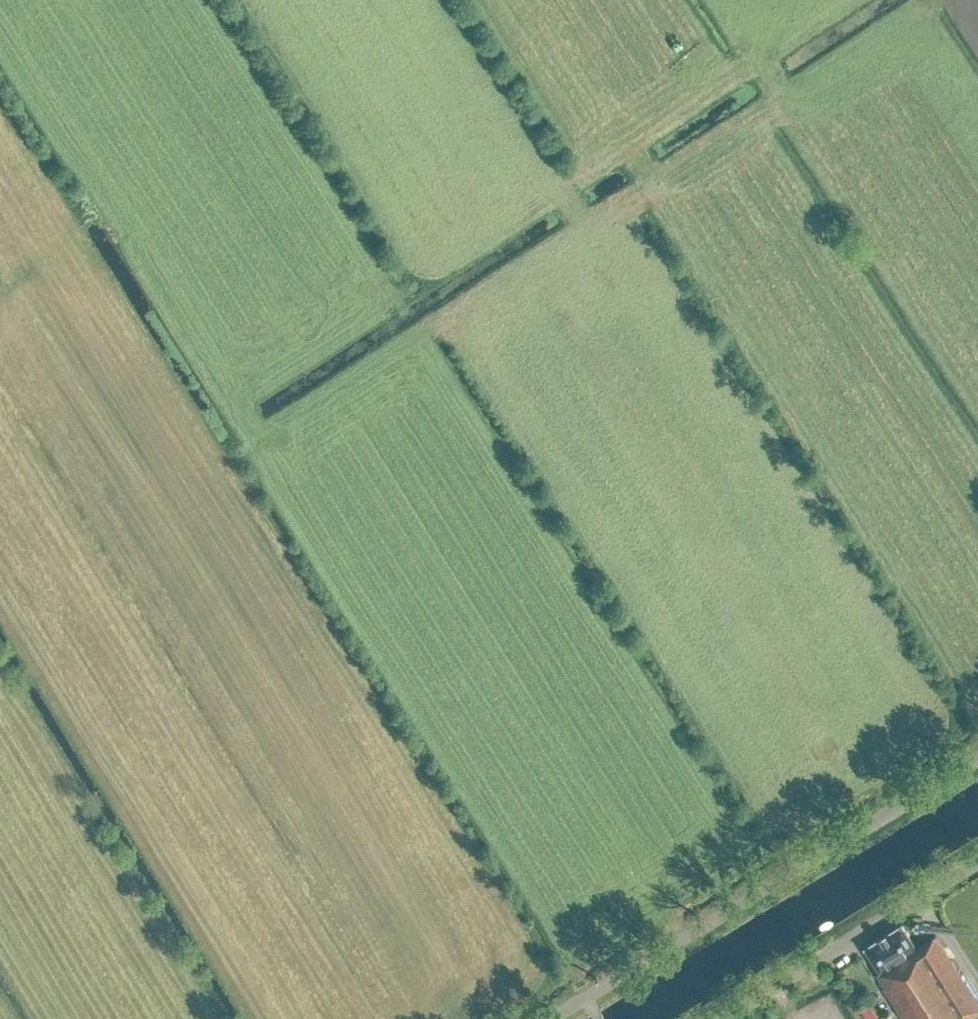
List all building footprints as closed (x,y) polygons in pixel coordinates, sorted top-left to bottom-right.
[(901,923),(865,947),(880,971),(878,973),(886,985),(884,986),(905,1018),(966,1018),(977,1011),(977,1002),(936,935),(917,947),(901,923)]
